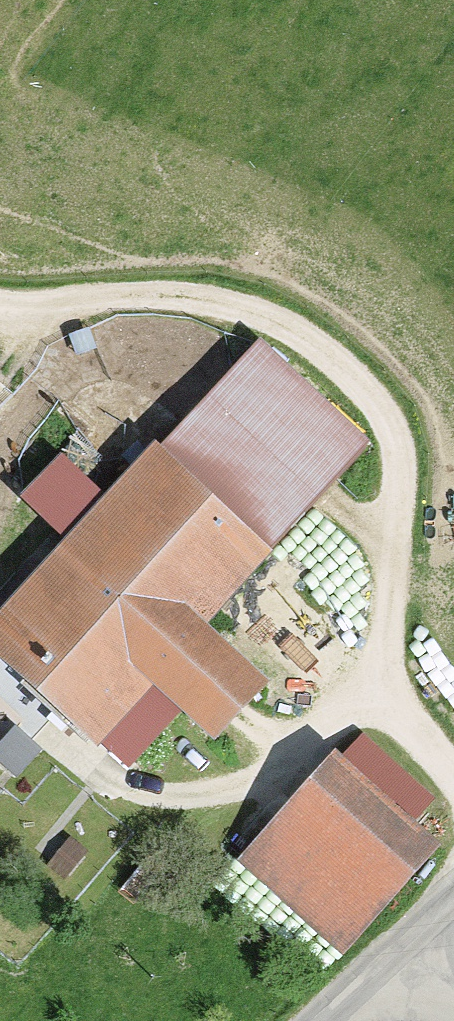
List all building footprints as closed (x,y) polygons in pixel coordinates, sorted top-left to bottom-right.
[(0,637),(0,667),(131,787),(186,727),(225,763),(279,705),(209,640),(377,458),(261,351),(112,513),(62,468),(22,512),(72,558),(0,637)] [(369,743),(251,875),(353,965),(448,858),(419,832),(442,808),(369,743)]
